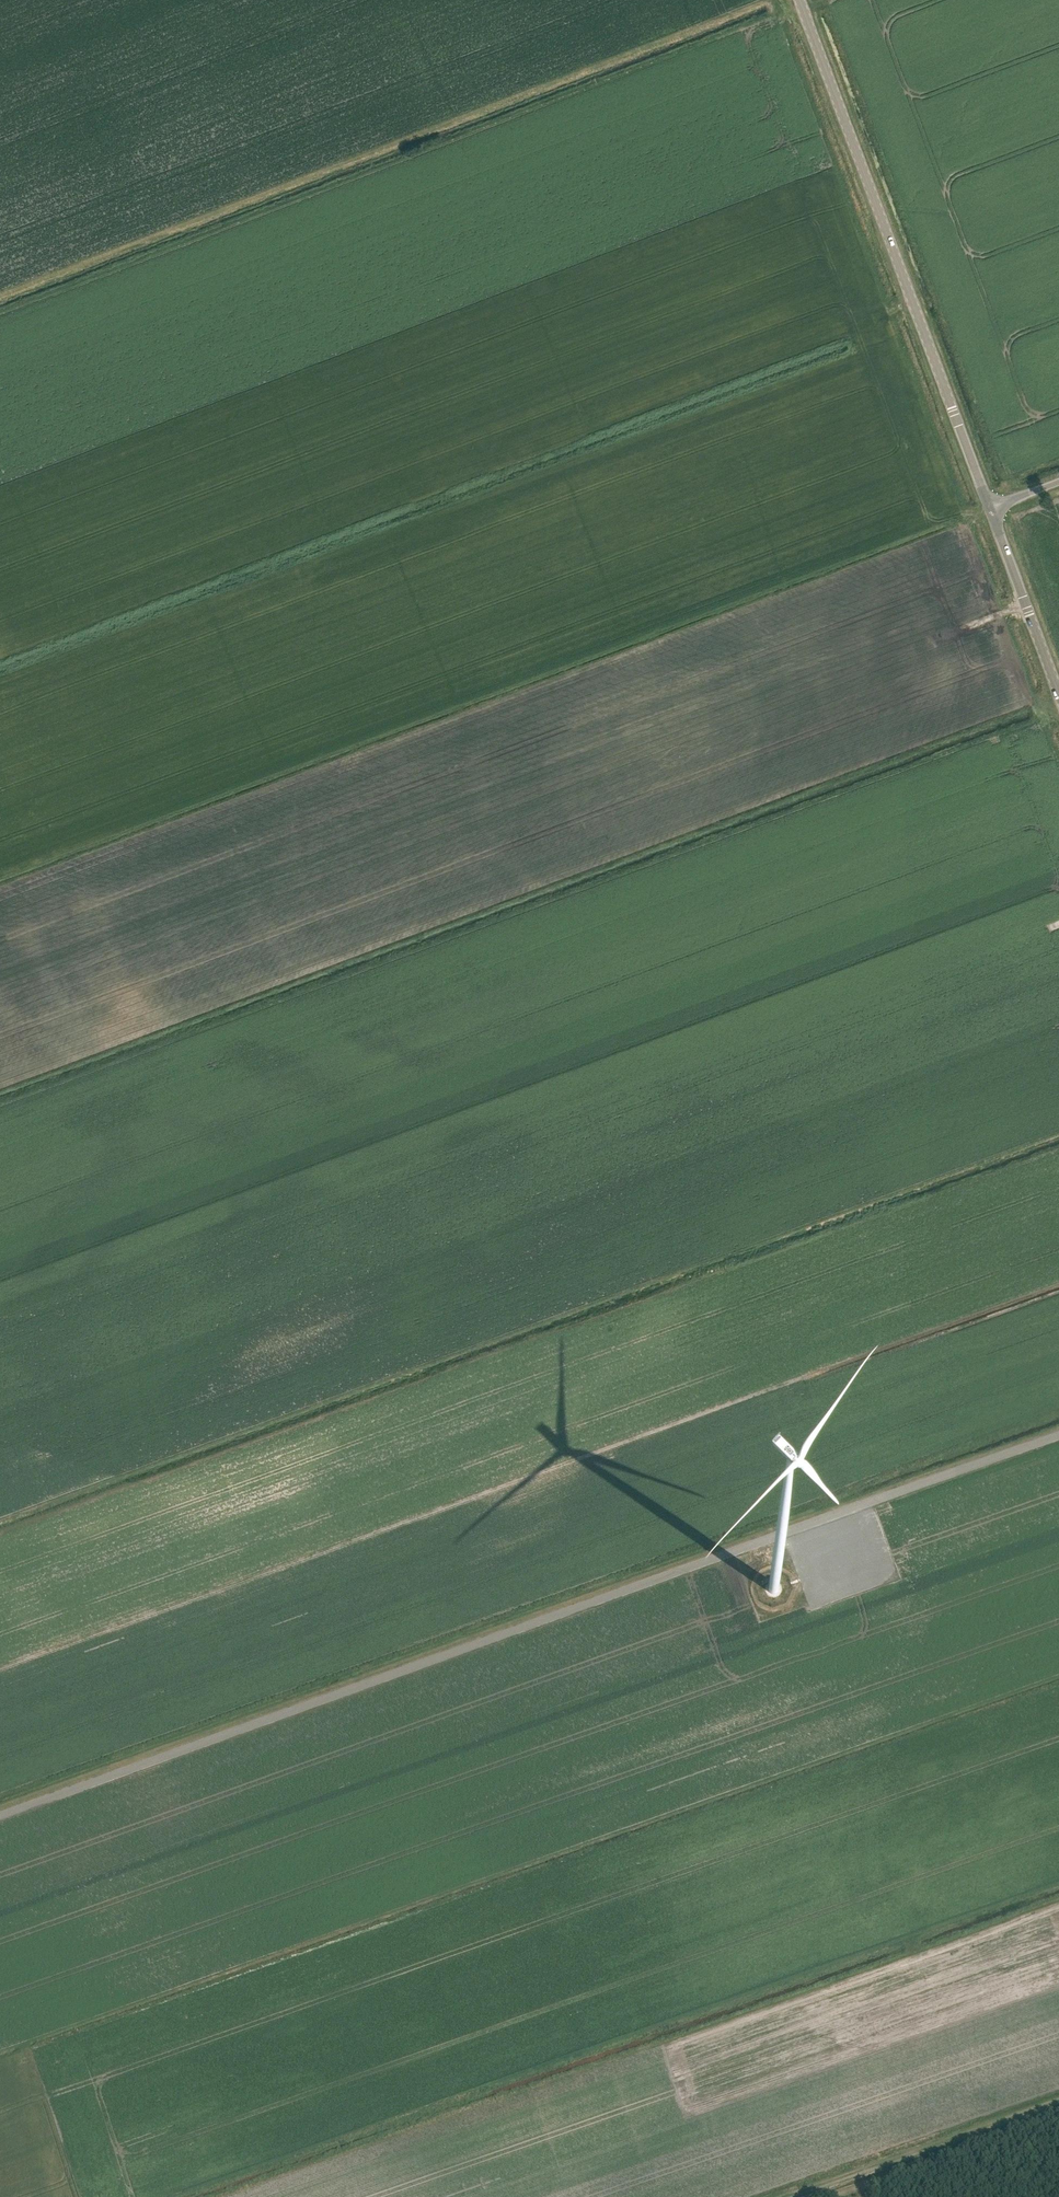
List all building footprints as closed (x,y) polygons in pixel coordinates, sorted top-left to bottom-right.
[(775,1584),(774,1584),(773,1584),(772,1584),(771,1585),(770,1585),(769,1586),(769,1587),(768,1588),(768,1589),(768,1590),(768,1591),(769,1592),(769,1593),(770,1593),(771,1594),(772,1595),(773,1595),(774,1595),(775,1595),(776,1595),(776,1594),(777,1593),(778,1593),(779,1592),(779,1591),(779,1590),(779,1589),(779,1588),(779,1587),(778,1586),(777,1585),(776,1585),(776,1584),(775,1584)]
